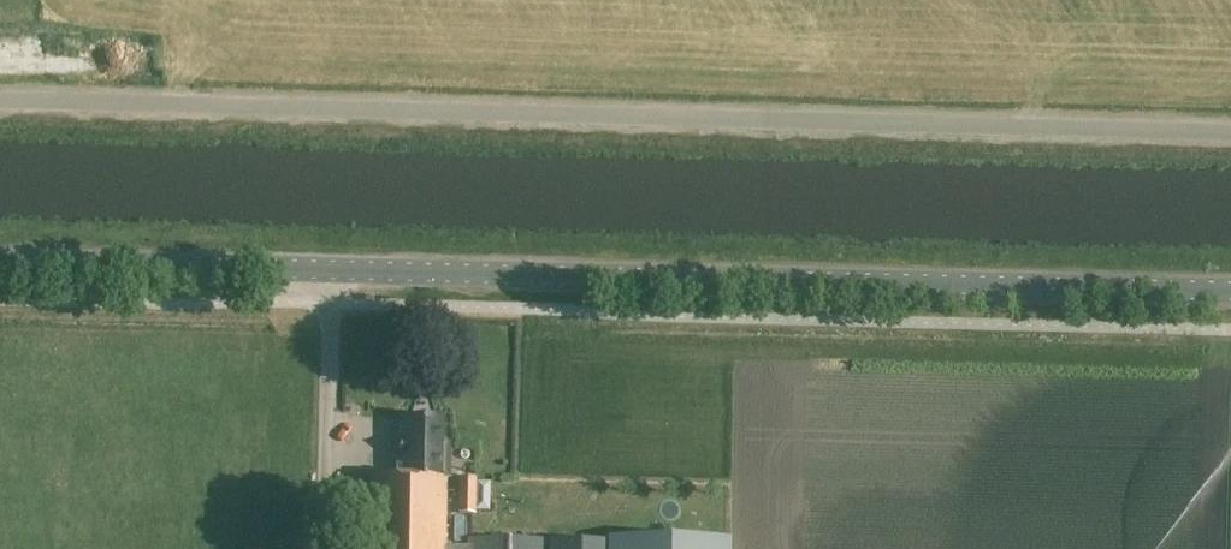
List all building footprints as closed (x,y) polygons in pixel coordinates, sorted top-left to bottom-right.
[(403,418),(403,439),(400,438),(399,457),(402,457),(402,477),(370,477),(369,548),(548,548),(548,542),(468,541),(468,547),(444,547),(445,479),(450,479),(451,444),(443,444),(444,419),(403,418)] [(475,478),(458,478),(458,515),(475,515),(475,478)] [(608,548),(730,548),(730,542),(608,540),(608,548)]
